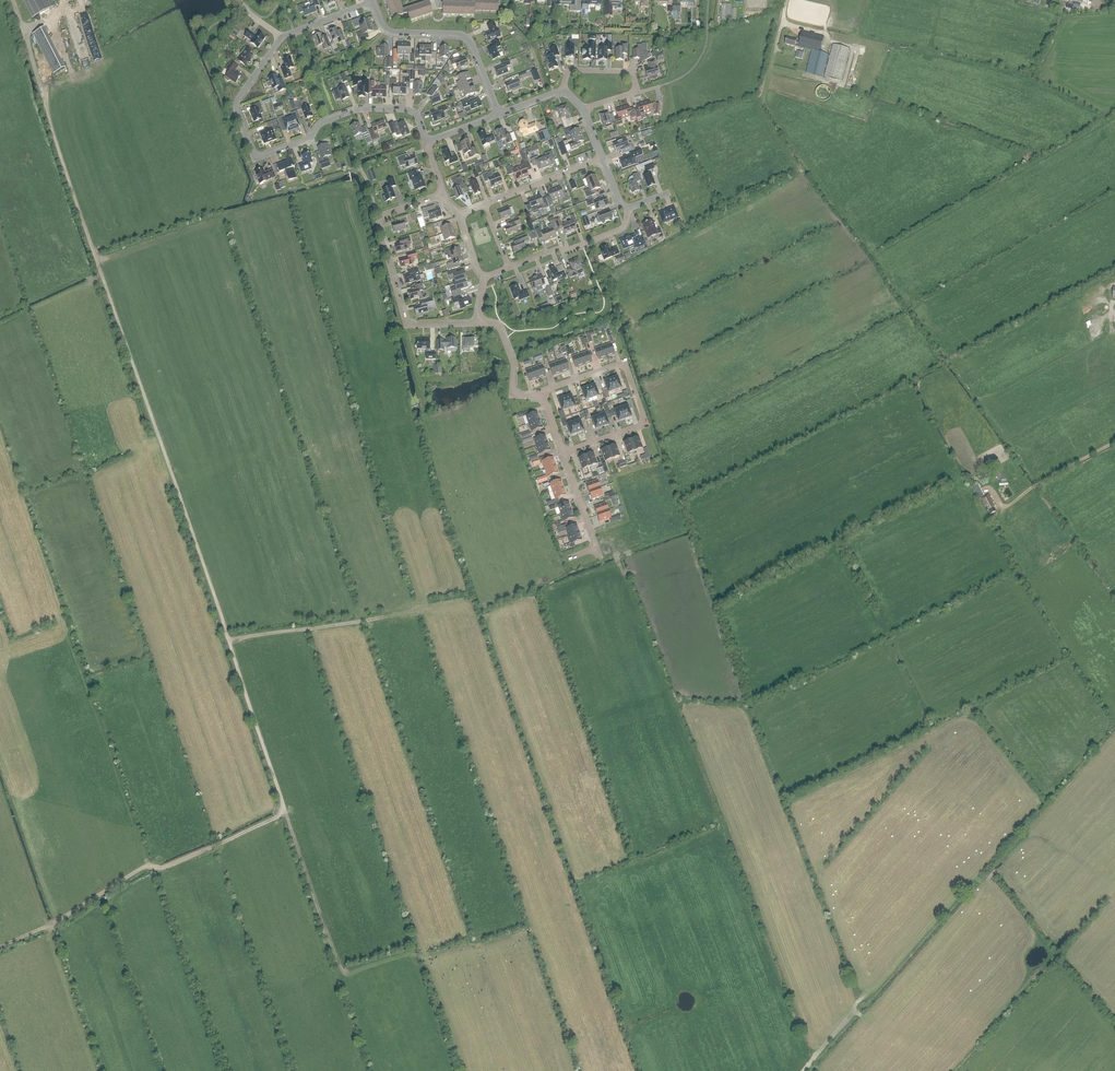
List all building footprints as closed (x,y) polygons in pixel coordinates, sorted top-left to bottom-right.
[(52,0),(24,0),(32,17),(55,7),(52,0)] [(316,12),(314,7),(318,6),(316,0),(308,0),(311,5),(305,7),(305,5),(302,4),(298,6),(300,13),(303,12),(305,16),(316,12)] [(401,12),(401,11),(397,0),(385,0),(392,19),(403,15),(403,14),(401,12)] [(438,0),(430,0),(429,1),(428,1),(429,2),(429,3),(406,10),(404,11),(402,11),(401,12),(403,14),(404,14),(406,13),(407,13),(410,21),(432,13),(434,17),(434,18),(435,19),(436,20),(437,20),(439,20),(440,20),(441,19),(442,18),(442,17),(442,16),(442,15),(474,15),(474,10),(498,11),(498,0),(474,0),(474,4),(443,4),(440,4),(438,0)] [(570,10),(575,10),(575,11),(581,12),(581,0),(556,0),(555,6),(556,6),(556,5),(570,5),(570,10)] [(581,9),(587,9),(588,4),(595,4),(595,5),(596,5),(596,6),(599,6),(600,5),(600,4),(601,4),(601,0),(582,0),(581,9)] [(622,0),(609,0),(609,2),(605,2),(605,17),(612,17),(612,6),(616,6),(616,9),(621,9),(622,9),(622,0)] [(673,7),(673,11),(680,11),(680,2),(693,2),(693,0),(673,0),(673,7)] [(1072,1),(1069,1),(1068,4),(1067,4),(1066,9),(1071,11),(1074,2),(1072,1)] [(722,19),(732,19),(732,18),(737,18),(737,8),(732,8),(732,3),(722,3),(722,19)] [(360,22),(359,18),(352,20),(355,28),(360,26),(361,29),(370,25),(368,20),(360,22)] [(497,29),(494,23),(487,26),(490,32),(486,33),(488,41),(500,36),(499,34),(500,34),(501,32),(501,31),(500,30),(499,29),(498,30),(497,29)] [(372,31),(370,25),(361,29),(362,32),(358,33),(359,36),(357,36),(359,41),(367,38),(365,34),(372,31)] [(337,31),(336,28),(329,30),(333,40),(339,38),(340,42),(345,41),(341,29),(337,31)] [(245,36),(251,41),(250,42),(258,48),(265,38),(257,32),(255,35),(252,34),(253,33),(249,30),(245,36)] [(824,37),(802,31),(799,42),(798,46),(812,50),(820,52),(824,37)] [(325,49),(330,47),(326,36),(322,37),(321,34),(314,36),(317,46),(323,44),(325,49)] [(787,37),(785,44),(795,46),(798,47),(798,46),(799,42),(796,41),(796,40),(787,37)] [(503,52),(501,47),(498,40),(491,43),(493,47),(487,49),(489,53),(490,53),(493,60),(500,57),(499,53),(503,52)] [(578,47),(578,40),(569,40),(569,45),(566,45),(565,57),(574,57),(574,47),(578,47)] [(615,48),(615,60),(623,60),(623,55),(627,55),(627,43),(623,43),(623,48),(615,48)] [(583,55),(583,59),(591,60),(591,56),(595,56),(595,44),(590,44),(590,48),(583,48),(583,51),(582,51),(582,55),(583,55)] [(611,51),(612,44),(605,44),(605,47),(599,47),(598,60),(607,60),(607,51),(611,51)] [(637,50),(633,50),(633,58),(639,58),(640,57),(642,57),(644,61),(652,56),(650,53),(648,54),(646,50),(646,44),(642,44),(642,45),(637,45),(637,50)] [(830,56),(824,76),(841,81),(850,49),(833,44),(830,55),(830,56)] [(236,59),(234,61),(239,64),(240,62),(245,66),(248,62),(250,62),(250,60),(252,56),(249,54),(251,50),(245,46),(242,51),(240,53),(242,55),(238,60),(236,59)] [(377,48),(377,55),(381,55),(381,56),(387,56),(388,46),(381,46),(381,48),(377,48)] [(422,59),(424,61),(425,61),(425,62),(425,46),(419,46),(419,52),(416,52),(416,59),(422,59)] [(432,47),(425,46),(425,62),(425,61),(428,61),(429,60),(429,59),(436,59),(436,53),(431,52),(432,47)] [(440,55),(436,55),(436,63),(443,63),(443,58),(448,58),(448,47),(441,47),(440,55)] [(546,52),(545,55),(549,69),(551,69),(553,69),(554,69),(554,68),(558,67),(555,57),(559,55),(556,47),(549,49),(550,51),(546,52)] [(803,59),(805,52),(798,50),(797,57),(803,59)] [(822,77),(827,56),(830,56),(830,55),(828,54),(820,52),(812,50),(806,72),(822,77)] [(285,67),(281,69),(285,78),(291,76),(289,69),(294,67),(293,66),(294,65),(293,63),(292,62),(290,56),(293,55),(284,58),(284,57),(283,57),(284,60),(283,61),(285,67)] [(455,64),(458,69),(468,66),(465,58),(458,61),(456,58),(450,60),(452,65),(455,64)] [(508,72),(505,66),(510,65),(508,59),(501,62),(502,66),(495,69),(497,76),(508,72)] [(226,79),(227,80),(228,81),(229,80),(230,80),(235,83),(238,79),(239,80),(239,79),(239,78),(241,75),(235,71),(239,65),(232,60),(226,69),(229,72),(226,77),(226,78),(226,79)] [(656,78),(658,78),(658,77),(657,77),(657,75),(659,74),(655,60),(648,62),(650,68),(645,70),(647,77),(650,77),(651,79),(650,79),(650,80),(652,79),(653,79),(654,79),(655,79),(656,78)] [(537,68),(532,70),(536,80),(541,78),(537,68)] [(456,82),(458,87),(466,84),(464,81),(471,78),(468,72),(458,76),(460,81),(456,82)] [(268,78),(269,78),(270,81),(267,82),(267,83),(269,87),(272,86),(273,88),(272,89),(277,87),(279,92),(285,89),(282,79),(278,80),(276,75),(277,75),(268,78)] [(403,85),(399,85),(399,94),(406,95),(406,87),(409,87),(409,78),(403,78),(403,85)] [(389,79),(389,86),(393,87),(393,94),(399,94),(399,85),(396,84),(396,79),(389,79)] [(508,92),(512,90),(513,91),(521,88),(518,79),(512,81),(512,82),(505,85),(508,92)] [(369,94),(369,82),(362,82),(362,87),(358,87),(358,89),(355,89),(355,88),(354,88),(354,95),(355,95),(358,95),(358,97),(365,97),(365,94),(369,94)] [(379,97),(379,86),(379,82),(369,82),(369,92),(372,92),(372,97),(379,97)] [(414,88),(415,88),(414,95),(421,95),(421,88),(422,88),(422,82),(414,82),(414,88)] [(465,97),(476,92),(474,86),(468,88),(466,84),(458,87),(460,92),(463,91),(465,97)] [(831,94),(831,93),(831,91),(830,90),(830,89),(829,88),(828,87),(827,86),(826,86),(824,85),(823,85),(822,85),(820,86),(819,86),(818,87),(817,88),(816,89),(816,90),(815,92),(815,93),(815,94),(816,96),(816,97),(817,98),(818,99),(819,100),(820,100),(821,101),(823,101),(824,101),(825,101),(827,100),(828,100),(829,99),(830,98),(830,96),(831,95),(831,94)] [(341,97),(342,100),(349,97),(345,86),(337,89),(338,89),(333,91),(332,91),(336,100),(336,99),(341,97)] [(433,105),(441,102),(439,97),(441,96),(440,92),(438,91),(438,90),(434,87),(427,95),(431,98),(432,100),(431,100),(433,105)] [(472,109),(481,106),(478,98),(475,100),(473,97),(461,102),(463,108),(470,105),(472,109)] [(307,119),(308,119),(308,118),(313,116),(309,105),(306,106),(303,100),(295,103),(298,111),(302,109),(305,119),(307,119)] [(649,101),(643,103),(646,113),(652,111),(653,115),(655,114),(659,115),(660,104),(656,104),(656,106),(651,107),(649,101)] [(258,120),(259,120),(260,123),(263,122),(260,114),(262,113),(263,112),(259,102),(251,106),(252,110),(249,111),(251,115),(254,122),(257,121),(258,120)] [(634,109),(634,112),(637,121),(643,120),(643,118),(647,117),(646,113),(643,103),(637,105),(638,108),(634,109)] [(446,110),(445,105),(438,108),(439,112),(431,115),(434,122),(444,118),(442,112),(446,110)] [(560,106),(556,108),(558,112),(559,112),(561,118),(564,116),(568,126),(574,124),(571,118),(570,118),(569,114),(570,114),(566,105),(561,107),(560,106)] [(622,108),(625,118),(630,116),(631,121),(637,119),(633,108),(629,109),(628,106),(622,108)] [(620,119),(625,118),(622,108),(615,110),(618,117),(614,118),(617,126),(622,124),(620,119)] [(293,117),(289,119),(293,130),(294,130),(295,130),(296,130),(297,130),(297,128),(299,128),(297,121),(300,119),(297,111),(291,113),(293,117)] [(602,123),(603,125),(604,125),(604,127),(608,126),(611,125),(611,122),(614,121),(612,114),(608,115),(608,112),(604,113),(600,114),(601,116),(600,116),(601,118),(602,119),(603,122),(602,123)] [(285,120),(284,116),(278,118),(281,126),(284,125),(287,132),(289,132),(290,132),(291,132),(292,131),(293,130),(289,119),(285,120)] [(269,129),(260,132),(262,138),(264,143),(276,139),(271,128),(278,126),(276,120),(265,124),(265,125),(267,124),(269,129)] [(386,129),(383,120),(371,125),(373,129),(368,130),(372,140),(379,137),(377,133),(386,129)] [(525,121),(524,120),(522,120),(521,121),(520,122),(521,124),(522,128),(521,129),(520,130),(521,131),(522,132),(523,132),(524,135),(538,130),(535,124),(528,126),(526,122),(525,121)] [(393,122),(388,124),(392,134),(395,133),(396,135),(397,136),(401,134),(402,136),(409,133),(404,121),(398,123),(399,128),(396,129),(394,123),(393,122)] [(351,129),(354,136),(359,134),(361,137),(368,134),(365,127),(361,128),(359,123),(352,125),(350,126),(351,129)] [(505,136),(503,128),(495,131),(498,136),(494,138),(499,150),(503,149),(502,145),(502,140),(505,139),(507,143),(512,141),(510,134),(505,136)] [(570,134),(572,138),(581,135),(579,128),(572,131),(571,128),(563,130),(566,136),(570,134)] [(547,130),(537,134),(541,143),(550,139),(547,130)] [(495,140),(492,134),(487,136),(485,132),(478,134),(482,146),(490,143),(489,142),(495,140)] [(584,141),(581,135),(572,138),(573,143),(569,144),(571,150),(581,146),(580,143),(584,141)] [(458,152),(462,150),(464,154),(467,153),(469,158),(478,155),(476,147),(471,149),(468,140),(460,143),(461,144),(456,146),(457,146),(459,151),(458,152)] [(620,149),(622,154),(634,149),(631,143),(628,145),(626,140),(613,144),(616,151),(620,149)] [(322,158),(323,158),(324,160),(319,162),(321,169),(330,166),(327,157),(331,155),(326,144),(330,143),(330,142),(318,147),(322,158)] [(560,152),(566,150),(563,142),(557,144),(560,152)] [(637,163),(638,162),(638,161),(638,160),(637,159),(636,159),(635,157),(642,154),(640,148),(629,152),(631,156),(627,158),(627,157),(620,160),(621,162),(620,163),(621,165),(622,165),(623,168),(634,163),(635,164),(637,164),(641,163),(638,164),(637,163)] [(452,157),(449,149),(441,152),(445,162),(449,161),(450,164),(458,161),(456,155),(452,157)] [(525,150),(519,152),(523,161),(523,160),(527,159),(527,157),(525,150)] [(541,157),(542,159),(546,168),(549,167),(549,168),(552,167),(552,166),(553,165),(551,159),(554,158),(552,151),(545,154),(545,155),(541,157)] [(308,153),(307,154),(302,156),(304,163),(299,165),(298,163),(297,163),(301,173),(311,169),(310,165),(312,164),(311,159),(312,158),(310,153),(308,154),(308,153)] [(405,165),(406,168),(418,164),(415,156),(405,159),(404,155),(397,158),(400,167),(405,165)] [(543,169),(546,168),(542,159),(539,160),(538,156),(531,159),(533,166),(537,165),(539,170),(540,170),(541,171),(544,170),(543,169)] [(522,166),(518,167),(522,178),(528,176),(525,169),(530,167),(527,159),(523,160),(521,164),(522,166)] [(289,160),(286,161),(287,162),(281,164),(280,163),(274,165),(277,174),(284,171),(286,177),(287,177),(289,181),(296,178),(292,168),(294,167),(293,165),(294,164),(293,162),(292,162),(292,160),(289,161),(289,160)] [(644,166),(646,172),(654,168),(652,163),(644,166)] [(508,166),(505,167),(508,175),(513,173),(516,181),(522,178),(518,167),(514,169),(513,168),(508,166)] [(259,184),(267,181),(267,180),(275,177),(272,169),(266,172),(264,173),(263,169),(255,172),(259,184)] [(418,189),(426,187),(424,181),(423,181),(421,176),(418,177),(416,171),(408,174),(410,180),(412,179),(413,182),(413,183),(413,186),(414,186),(417,185),(418,189)] [(485,182),(488,181),(491,188),(497,186),(493,176),(491,171),(487,173),(487,172),(482,174),(485,182)] [(644,177),(644,180),(645,180),(647,187),(655,184),(654,182),(654,179),(653,179),(651,173),(643,176),(644,177)] [(497,186),(502,183),(499,174),(493,176),(497,186)] [(629,181),(629,182),(628,183),(632,193),(639,190),(636,182),(640,181),(638,174),(632,176),(631,177),(630,177),(629,178),(629,180),(629,181)] [(460,175),(451,179),(453,184),(455,183),(462,180),(460,175)] [(585,186),(588,185),(598,181),(596,175),(582,180),(585,186)] [(395,197),(392,187),(396,186),(393,178),(386,180),(389,187),(383,189),(385,195),(383,196),(385,201),(395,197)] [(480,192),(479,188),(476,180),(473,181),(472,179),(468,180),(471,187),(469,187),(468,188),(469,191),(470,191),(473,190),(474,194),(480,192)] [(467,192),(462,180),(455,183),(457,187),(453,189),(457,199),(464,196),(461,189),(462,188),(464,193),(467,192)] [(577,188),(575,180),(569,182),(572,190),(577,188)] [(601,187),(598,181),(588,185),(589,189),(584,191),(586,197),(595,194),(593,190),(601,187)] [(563,194),(560,187),(554,190),(558,199),(562,198),(564,202),(570,200),(567,193),(563,194)] [(550,209),(554,207),(551,202),(558,199),(554,190),(548,192),(549,195),(545,196),(550,209)] [(542,202),(540,195),(534,198),(538,209),(542,208),(542,209),(549,207),(546,201),(542,202)] [(525,205),(526,208),(528,213),(532,212),(538,209),(534,198),(527,200),(529,203),(525,205)] [(594,202),(593,198),(586,201),(588,206),(594,204),(596,209),(601,207),(602,208),(603,207),(604,206),(607,205),(604,198),(594,202)] [(437,219),(438,219),(439,218),(439,217),(441,216),(439,208),(430,211),(429,207),(421,209),(424,218),(429,217),(430,219),(435,218),(435,219),(436,219),(437,219)] [(663,222),(677,217),(674,207),(659,213),(663,222)] [(501,219),(511,215),(508,208),(498,212),(501,219)] [(606,220),(608,220),(608,219),(611,217),(612,220),(613,219),(609,210),(598,214),(599,217),(597,218),(596,219),(598,223),(599,223),(600,222),(601,221),(605,220),(606,220)] [(577,223),(574,215),(571,216),(572,220),(567,222),(570,232),(576,230),(574,224),(576,223),(577,223)] [(406,217),(400,219),(401,222),(392,225),(394,232),(398,231),(399,232),(401,231),(402,230),(402,229),(405,229),(404,224),(408,223),(406,217)] [(506,223),(507,227),(504,228),(507,235),(517,231),(515,226),(521,224),(518,218),(506,223)] [(565,234),(570,232),(567,222),(562,224),(562,223),(561,223),(559,218),(554,219),(559,230),(562,228),(565,234)] [(549,229),(546,230),(550,240),(556,238),(553,231),(557,229),(554,220),(549,222),(550,225),(548,226),(549,229)] [(647,222),(646,221),(645,222),(645,223),(643,224),(648,237),(657,234),(659,239),(663,237),(660,228),(655,229),(652,220),(647,222)] [(453,231),(451,225),(450,225),(450,223),(448,224),(447,223),(447,224),(442,226),(440,222),(433,224),(434,228),(440,226),(443,234),(453,231)] [(538,237),(542,235),(544,242),(550,240),(546,230),(541,232),(539,228),(536,229),(538,237)] [(455,237),(453,231),(443,234),(444,238),(440,239),(442,245),(449,243),(447,240),(455,237)] [(525,248),(523,242),(528,240),(526,235),(513,240),(514,244),(511,245),(514,252),(517,251),(518,253),(522,251),(521,249),(525,248)] [(634,235),(621,240),(624,248),(628,246),(630,247),(632,246),(633,245),(634,244),(635,248),(638,247),(640,251),(646,248),(645,244),(642,237),(636,239),(634,235)] [(411,245),(409,237),(398,240),(399,244),(395,245),(397,252),(409,249),(408,245),(411,245)] [(602,247),(602,248),(600,249),(604,260),(613,257),(612,256),(619,253),(617,247),(610,250),(608,245),(606,246),(605,246),(602,247)] [(451,258),(461,255),(459,248),(452,250),(451,247),(443,250),(445,256),(448,255),(449,258),(445,260),(451,258)] [(414,260),(417,259),(415,251),(407,254),(408,258),(399,260),(401,267),(404,266),(404,267),(407,266),(412,264),(414,260)] [(457,267),(456,263),(463,261),(461,255),(451,258),(453,262),(446,264),(448,270),(457,267)] [(575,272),(577,271),(579,274),(582,273),(583,271),(580,265),(581,264),(578,257),(573,260),(569,262),(571,268),(567,270),(570,277),(576,275),(575,272)] [(554,267),(549,269),(550,272),(547,273),(549,279),(551,278),(552,281),(557,279),(558,280),(566,277),(563,271),(558,273),(556,269),(555,270),(554,267)] [(420,279),(419,275),(417,268),(408,271),(409,275),(404,276),(406,283),(416,281),(416,282),(421,279),(420,279)] [(453,283),(453,284),(466,280),(465,277),(466,277),(464,271),(456,274),(455,270),(447,273),(449,280),(454,279),(455,283),(453,283)] [(534,279),(530,280),(531,283),(532,286),(532,287),(533,289),(535,288),(536,288),(537,291),(546,288),(549,287),(547,280),(544,281),(543,278),(542,279),(541,276),(537,277),(534,279)] [(453,284),(455,288),(450,289),(453,296),(461,294),(459,290),(468,288),(466,282),(465,283),(464,280),(466,280),(453,284)] [(416,290),(408,292),(410,299),(419,297),(420,300),(427,298),(425,290),(424,290),(422,284),(415,286),(416,290)] [(521,300),(529,296),(527,290),(521,293),(517,285),(510,288),(514,299),(520,297),(521,300)] [(465,307),(465,306),(471,304),(469,297),(461,300),(460,296),(452,298),(453,303),(458,301),(461,309),(465,307)] [(428,312),(427,307),(434,305),(432,299),(422,302),(423,305),(421,305),(420,306),(415,308),(417,317),(423,316),(422,313),(428,312)] [(470,347),(473,347),(473,345),(477,345),(477,337),(462,338),(463,351),(470,351),(470,347)] [(447,348),(456,348),(456,343),(455,343),(455,338),(447,338),(447,341),(443,341),(443,340),(437,340),(437,350),(438,353),(440,353),(440,350),(443,350),(443,347),(447,347),(447,348)] [(430,349),(430,345),(429,339),(417,339),(417,345),(416,345),(415,346),(416,347),(417,347),(417,349),(426,349),(426,353),(426,359),(436,359),(435,352),(430,353),(430,349)] [(614,355),(610,343),(603,346),(607,358),(614,355)] [(599,360),(607,358),(603,346),(595,349),(599,360)] [(588,351),(580,354),(584,366),(592,363),(588,351)] [(542,354),(533,357),(535,362),(543,359),(542,354)] [(580,354),(572,357),(576,368),(584,366),(580,354)] [(565,359),(557,362),(561,374),(569,371),(565,359)] [(561,374),(557,362),(550,365),(554,376),(561,374)] [(536,364),(537,367),(534,369),(538,380),(546,377),(542,366),(540,366),(539,363),(536,364)] [(531,383),(538,380),(534,369),(527,371),(531,383)] [(617,377),(611,379),(614,390),(621,388),(617,377)] [(608,392),(614,390),(611,379),(605,381),(608,392)] [(595,385),(587,387),(591,398),(598,396),(595,385)] [(587,387),(582,389),(586,400),(591,398),(587,387)] [(571,395),(565,397),(569,408),(575,406),(571,395)] [(562,411),(569,408),(565,397),(558,400),(562,411)] [(627,406),(620,408),(624,419),(631,417),(627,406)] [(624,419),(620,408),(615,410),(618,421),(624,419)] [(528,424),(540,420),(537,412),(526,416),(528,424)] [(605,413),(598,416),(601,427),(608,424),(605,413)] [(601,427),(598,416),(592,418),(596,429),(601,427)] [(542,427),(540,420),(528,424),(531,431),(542,427)] [(580,420),(573,422),(577,433),(584,431),(580,420)] [(567,425),(571,435),(577,433),(573,422),(567,424),(566,421),(562,422),(564,426),(567,425)] [(536,446),(548,442),(545,435),(534,439),(536,446)] [(639,436),(631,439),(635,451),(643,448),(639,436)] [(623,442),(627,453),(635,451),(631,439),(623,442)] [(550,450),(548,442),(536,446),(539,454),(550,450)] [(616,444),(608,447),(612,458),(620,456),(616,444)] [(608,447),(601,450),(605,461),(612,458),(608,447)] [(586,455),(590,466),(597,464),(593,452),(586,455)] [(578,458),(582,469),(590,466),(586,455),(578,458)] [(544,469),(556,465),(553,457),(542,461),(544,469)] [(620,468),(627,466),(625,460),(618,462),(619,464),(620,468)] [(558,473),(556,465),(544,469),(547,477),(558,473)] [(994,472),(999,480),(1004,477),(1000,469),(994,472)] [(552,491),(563,487),(561,480),(549,484),(552,491)] [(586,484),(588,492),(600,488),(597,480),(586,484)] [(995,507),(993,503),(988,494),(984,496),(978,484),(974,486),(973,487),(979,499),(980,498),(987,511),(988,510),(990,514),(996,511),(994,507),(995,507)] [(566,495),(563,487),(552,491),(555,499),(566,495)] [(600,488),(588,492),(591,499),(603,495),(600,488)] [(560,514),(571,510),(568,502),(557,506),(560,514)] [(596,514),(608,510),(605,503),(594,507),(596,514)] [(574,517),(571,510),(560,514),(563,521),(574,517)] [(608,510),(596,514),(599,522),(611,518),(608,510)] [(565,528),(568,536),(579,532),(576,524),(565,528)] [(582,540),(579,532),(568,536),(570,544),(582,540)]
